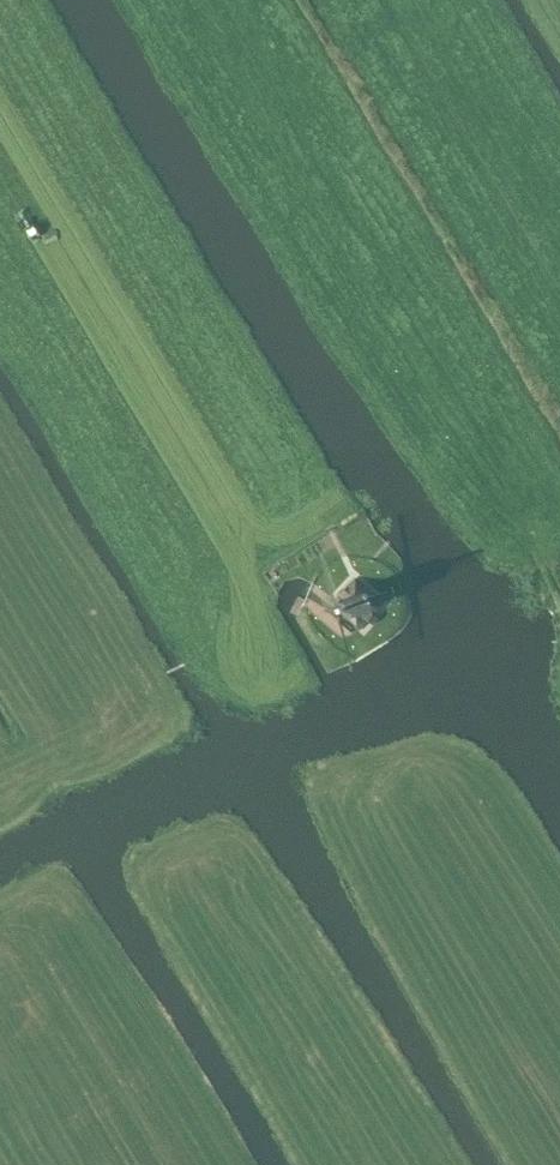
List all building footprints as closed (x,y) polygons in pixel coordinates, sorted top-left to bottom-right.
[(358,630),(381,604),(354,581),(329,610),(358,630)]
